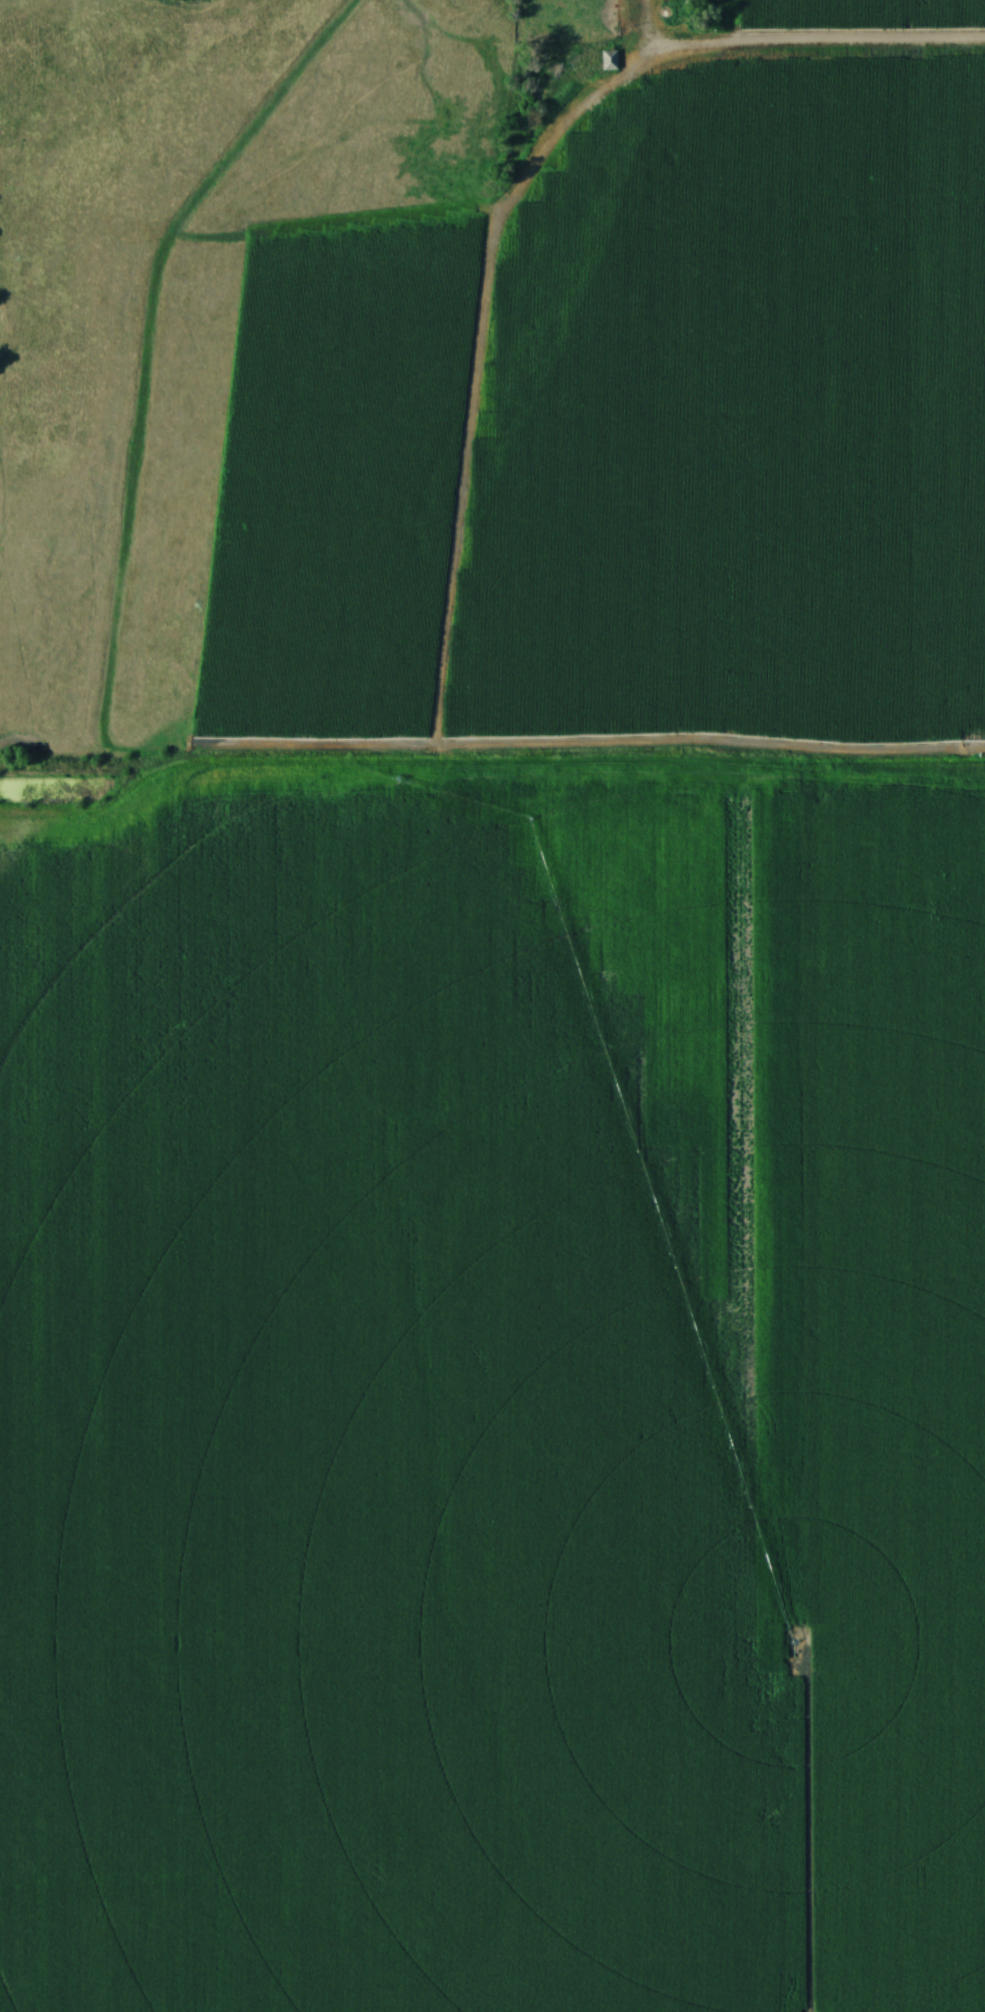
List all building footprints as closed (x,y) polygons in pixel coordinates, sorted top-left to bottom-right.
[(617,70),(618,52),(604,52),(604,70),(617,70)]
